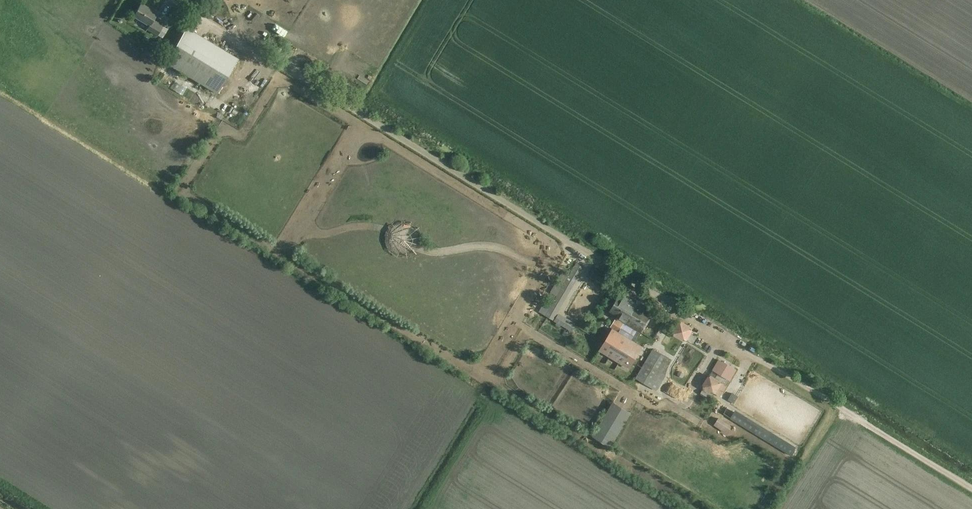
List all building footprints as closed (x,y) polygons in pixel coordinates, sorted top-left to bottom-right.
[(158,35),(163,26),(153,20),(157,13),(141,3),(133,16),(149,25),(147,29),(158,35)] [(218,94),(239,59),(187,27),(166,62),(218,94)] [(574,260),(544,314),(553,320),(583,267),(574,260)] [(619,297),(610,311),(619,317),(613,326),(612,328),(612,329),(618,333),(624,323),(641,333),(653,313),(624,295),(622,299),(619,297)] [(664,312),(668,306),(659,301),(655,308),(664,312)] [(553,321),(571,330),(576,322),(558,312),(553,320),(553,321)] [(656,327),(650,341),(656,343),(661,330),(656,327)] [(618,333),(612,329),(599,350),(629,369),(642,347),(633,342),(618,333)] [(676,366),(664,389),(671,396),(691,376),(693,379),(696,374),(696,373),(704,359),(686,376),(693,363),(697,360),(701,351),(697,346),(686,340),(683,343),(677,354),(674,357),(672,362),(676,366)] [(653,349),(636,378),(642,382),(657,390),(662,381),(658,379),(670,359),(653,349)] [(718,359),(702,387),(720,396),(736,369),(718,359)] [(703,391),(700,395),(708,400),(710,396),(703,391)] [(631,413),(612,402),(592,434),(611,446),(631,413)] [(771,434),(735,412),(730,420),(766,442),(771,434)] [(731,425),(718,418),(714,425),(726,433),(731,425)]
